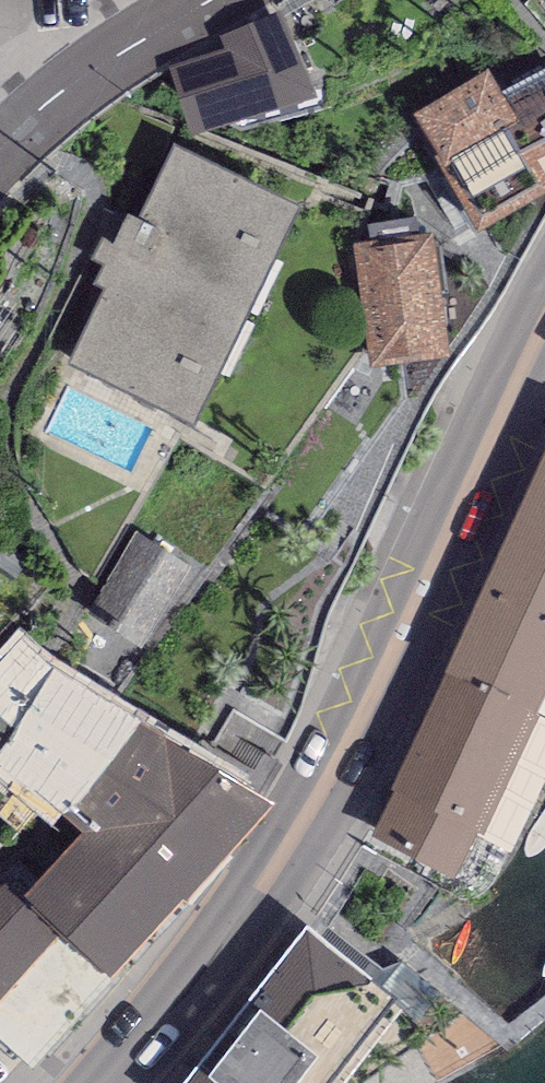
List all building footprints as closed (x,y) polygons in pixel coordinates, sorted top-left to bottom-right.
[(315,90),(282,11),(223,40),(226,48),(171,67),(193,135),(301,99),(315,90)] [(413,112),(417,119),(414,120),(477,230),(544,193),(544,172),(538,159),(544,155),(544,65),(500,90),(489,70),(413,112)] [(300,207),(176,146),(137,217),(119,211),(95,260),(104,263),(95,283),(106,289),(70,363),(193,423),(300,207)] [(431,234),(354,244),(370,363),(446,353),(431,234)] [(448,666),(538,711),(544,696),(544,448),(448,666)] [(25,637),(0,665),(0,765),(82,831),(21,897),(64,936),(109,977),(272,805),(55,667),(25,637)] [(538,711),(448,666),(388,788),(394,790),(371,836),(455,876),(478,830),(483,833),(543,713),(538,711)] [(64,936),(21,897),(6,884),(0,888),(0,1005),(64,936)] [(308,928),(183,1082),(327,1082),(396,998),(308,928)]
